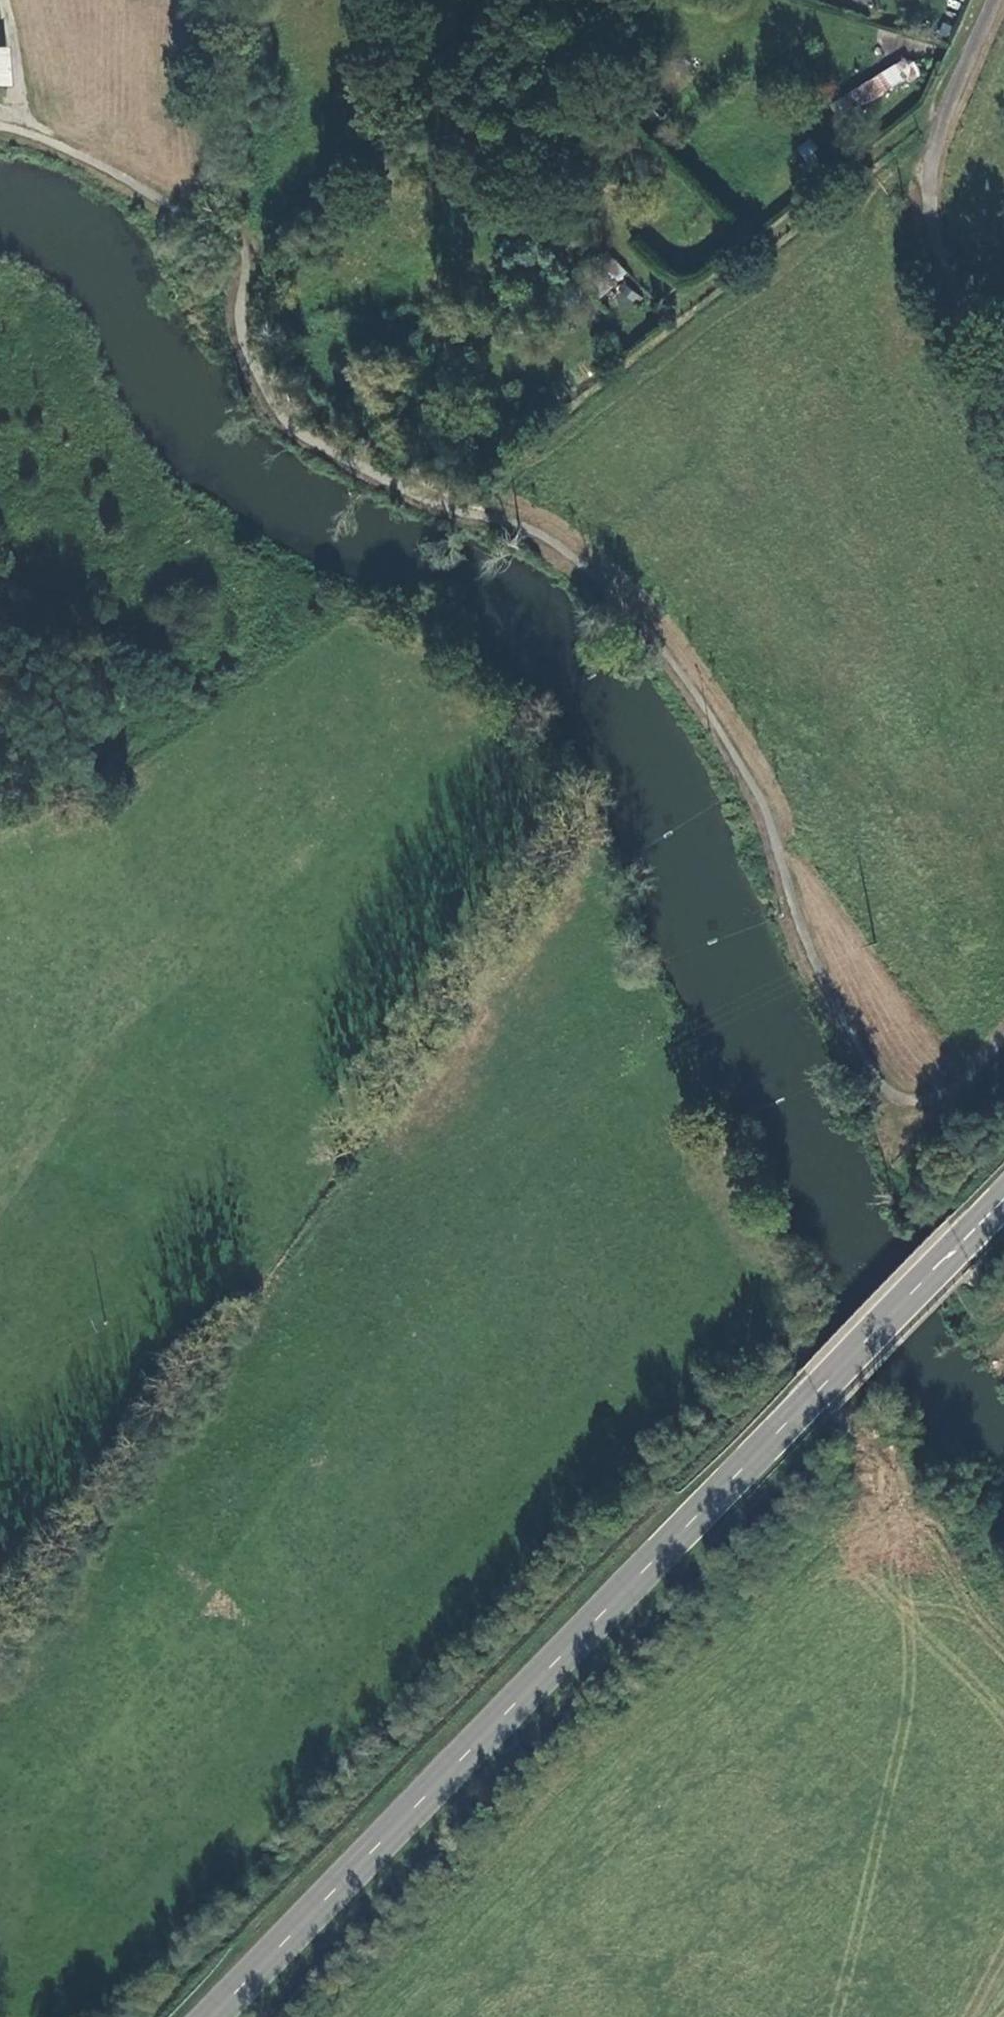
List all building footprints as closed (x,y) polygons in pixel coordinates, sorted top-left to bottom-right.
[(898,88),(888,72),(831,107),(838,118),(859,105),(862,109),(898,88)]
